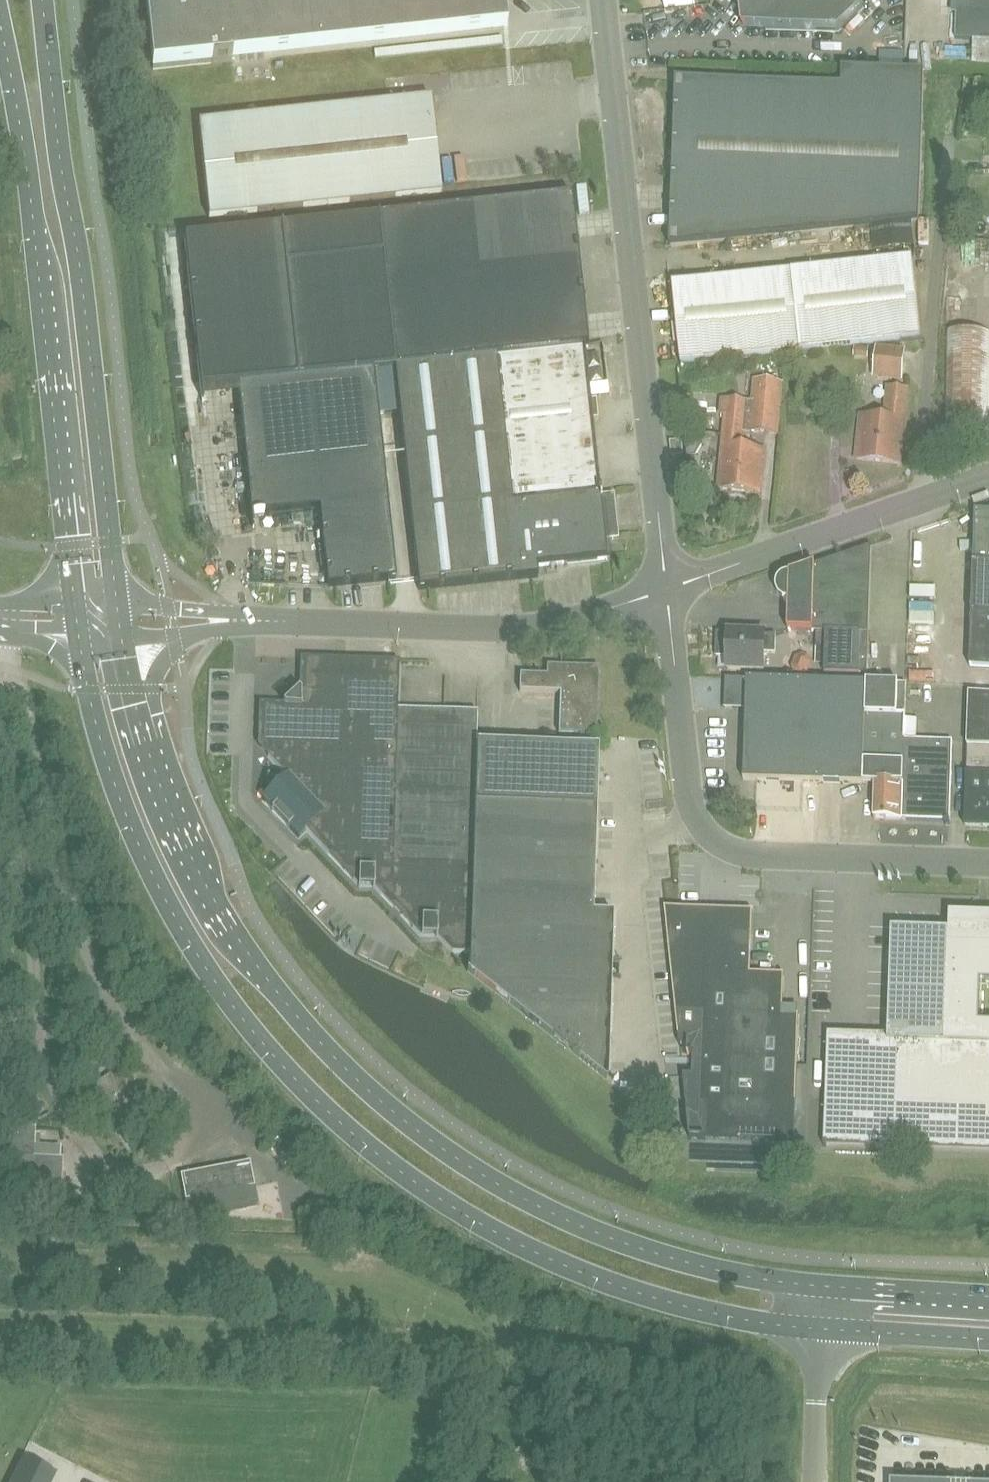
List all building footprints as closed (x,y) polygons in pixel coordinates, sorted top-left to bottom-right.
[(154,70),(212,63),(212,65),(233,62),(232,54),(497,25),(495,0),(146,0),(154,70)] [(857,0),(744,0),(747,29),(765,30),(839,32),(864,8),(857,0)] [(956,38),(988,39),(988,0),(957,0),(956,38)] [(924,72),(843,70),(842,86),(677,81),(672,246),(920,219),(924,72)] [(210,219),(442,194),(441,186),(439,166),(432,99),(388,103),(200,124),(210,219)] [(585,349),(589,349),(572,197),(185,239),(201,391),(239,387),(253,517),(320,510),(328,587),(340,586),(381,582),(397,580),(374,372),(396,369),(422,590),(436,589),(518,580),(539,578),(538,567),(542,567),(588,562),(607,560),(605,532),(613,531),(611,514),(603,515),(585,349)] [(923,338),(914,257),(673,284),(682,365),(923,338)] [(988,431),(988,333),(947,331),(945,430),(988,431)] [(905,350),(876,347),(873,379),(901,382),(905,350)] [(763,450),(756,450),(743,448),(744,431),(777,434),(781,382),(756,380),(754,404),(724,401),(722,413),(727,414),(720,489),(760,492),(763,450)] [(886,417),(861,415),(857,458),(900,463),(907,388),(889,386),(886,417)] [(699,432),(686,432),(686,435),(689,456),(696,456),(701,445),(699,432)] [(684,454),(682,439),(670,440),(672,456),(684,454)] [(976,512),(971,667),(988,668),(988,512),(976,512)] [(785,601),(787,602),(789,602),(788,630),(817,631),(816,647),(826,647),(825,672),(867,674),(872,547),(790,575),(788,575),(786,576),(784,577),(782,578),(780,579),(779,581),(778,583),(777,585),(777,587),(776,589),(777,591),(777,593),(778,595),(784,601),(785,601)] [(764,653),(775,653),(776,635),(717,633),(716,657),(728,657),(728,670),(754,671),(754,679),(763,679),(763,671),(764,671),(764,653)] [(795,659),(791,669),(794,675),(800,677),(806,675),(810,664),(808,659),(801,656),(795,659)] [(261,704),(259,746),(268,756),(288,778),(263,801),(272,810),(271,811),(298,839),(306,831),(359,887),(375,888),(421,937),(438,937),(443,943),(452,953),(469,953),(471,953),(477,743),(478,711),(398,709),(399,667),(400,661),(326,659),(303,658),(301,658),(300,688),(299,688),(299,689),(284,704),(283,704),(283,705),(261,704)] [(597,735),(598,667),(560,665),(559,675),(519,673),(518,690),(559,692),(557,733),(597,735)] [(744,781),(864,784),(867,682),(725,678),(724,709),(746,709),(744,781)] [(874,819),(903,820),(905,740),(906,716),(897,716),(898,683),(867,682),(864,784),(875,784),(874,819)] [(968,745),(988,746),(988,694),(970,694),(968,745)] [(951,822),(952,807),(954,741),(905,740),(903,820),(951,822)] [(468,971),(467,972),(468,972),(508,1004),(565,1048),(606,1080),(608,1074),(613,914),(593,914),(598,746),(556,745),(490,743),(477,743),(471,953),(469,953),(469,972),(468,971)] [(968,745),(965,825),(988,826),(988,746),(968,745)] [(783,1015),(785,975),(751,973),(753,911),(665,909),(680,1045),(688,1046),(688,1057),(693,1057),(692,1076),(683,1076),(690,1140),(795,1144),(799,1015),(783,1015)] [(963,920),(963,933),(893,930),(890,1041),(828,1038),(824,1141),(988,1147),(988,921),(963,920)] [(128,1080),(110,1077),(95,1087),(92,1105),(102,1120),(120,1123),(135,1113),(138,1095),(128,1080)] [(34,1158),(35,1128),(10,1127),(9,1157),(6,1157),(5,1196),(19,1197),(61,1199),(63,1159),(34,1158)] [(185,1201),(199,1198),(248,1189),(255,1188),(250,1162),(180,1176),(185,1201)] [(252,1207),(248,1189),(199,1198),(200,1203),(202,1217),(230,1211),(252,1207)] [(11,1481),(47,1481),(51,1472),(23,1458),(11,1481)]
